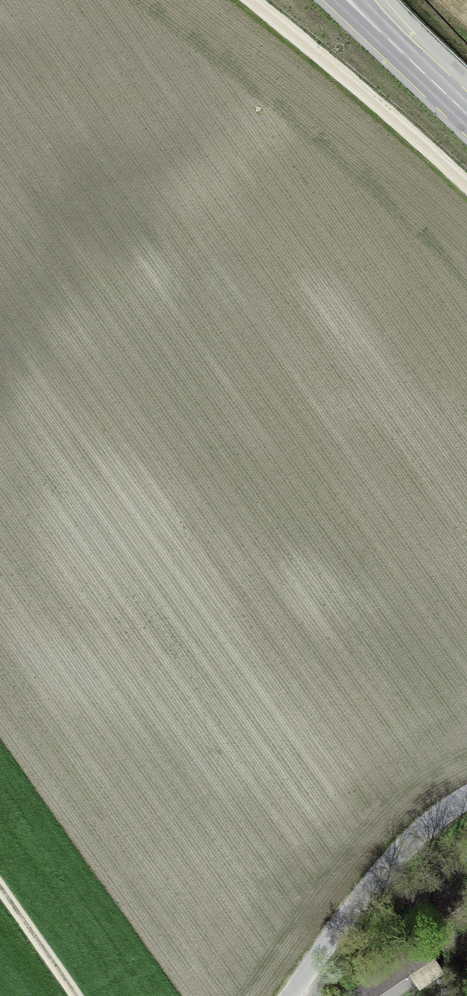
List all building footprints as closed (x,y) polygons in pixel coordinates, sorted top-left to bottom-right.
[(454,893),(463,914),(466,913),(466,887),(454,893)] [(431,958),(413,932),(347,979),(359,995),(377,995),(431,958)]
